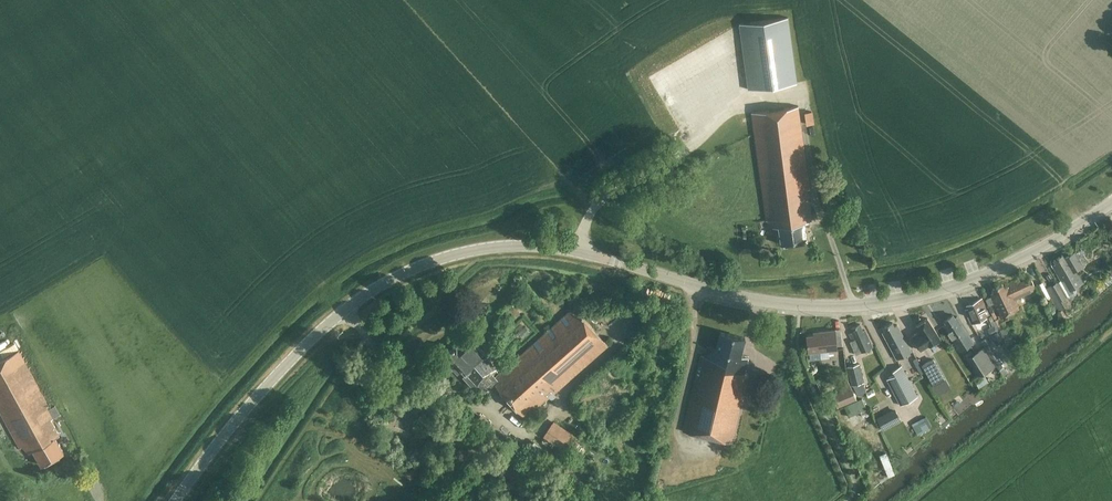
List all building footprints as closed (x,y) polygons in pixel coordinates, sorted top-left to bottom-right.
[(749,90),(797,83),(788,17),(739,24),(749,90)] [(805,221),(811,220),(807,189),(809,189),(798,106),(752,113),(767,220),(768,220),(773,226),(773,227),(779,226),(782,244),(807,239),(805,221)] [(812,111),(805,112),(807,124),(814,123),(812,111)] [(1060,279),(1069,294),(1073,295),(1076,294),(1077,290),(1075,287),(1083,283),(1076,270),(1083,266),(1076,252),(1066,258),(1064,255),(1054,260),(1056,264),(1053,265),(1060,279)] [(1036,289),(1034,285),(1030,277),(1020,282),(1019,279),(1007,284),(1008,286),(1004,288),(1003,284),(993,289),(994,292),(990,294),(1001,317),(1019,309),(1014,299),(1036,289)] [(1060,279),(1057,281),(1063,292),(1066,296),(1069,295),(1069,294),(1060,279)] [(1047,293),(1042,280),(1034,285),(1036,289),(1040,297),(1047,293)] [(1066,296),(1063,292),(1057,281),(1046,287),(1054,303),(1066,296)] [(989,306),(995,303),(991,296),(985,298),(989,306)] [(971,324),(989,316),(981,298),(967,305),(968,308),(965,309),(971,324)] [(526,418),(609,344),(575,306),(495,378),(491,373),(497,367),(486,356),(487,355),(472,337),(460,348),(457,345),(448,353),(455,361),(462,369),(466,374),(467,373),(478,384),(485,392),(495,383),(526,418)] [(960,350),(973,342),(957,316),(955,318),(953,314),(944,320),(946,323),(944,325),(960,350)] [(928,346),(940,338),(927,318),(915,325),(919,331),(911,336),(920,350),(928,345),(928,346)] [(897,359),(911,351),(897,324),(894,326),(892,322),(883,327),(885,331),(882,332),(897,359)] [(856,354),(873,347),(865,329),(863,330),(860,324),(851,327),(853,331),(849,333),(852,340),(850,341),(856,354)] [(641,338),(647,343),(658,331),(653,326),(641,338)] [(994,326),(988,328),(991,334),(997,332),(994,326)] [(815,332),(815,335),(806,336),(808,353),(838,350),(836,330),(815,332)] [(745,372),(748,356),(741,354),(745,337),(739,336),(739,335),(726,332),(720,331),(716,348),(707,346),(704,355),(701,355),(683,430),(732,442),(748,373),(745,372)] [(996,365),(992,359),(984,347),(966,358),(978,377),(974,379),(978,386),(988,380),(983,373),(996,365)] [(64,453),(55,437),(59,435),(51,420),(53,418),(47,407),(48,406),(19,350),(0,360),(0,411),(20,447),(23,446),(29,452),(33,449),(42,465),(64,453)] [(935,357),(924,363),(934,382),(945,376),(935,357)] [(458,373),(462,369),(455,361),(451,365),(458,373)] [(860,363),(847,366),(851,384),(864,381),(860,363)] [(894,376),(885,380),(899,406),(916,397),(900,366),(892,372),(894,375),(894,376)] [(755,373),(749,397),(759,399),(765,376),(755,373)] [(832,394),(837,407),(857,399),(851,386),(832,394)] [(868,398),(875,394),(873,389),(866,393),(868,398)] [(375,390),(370,402),(386,408),(391,397),(375,390)] [(406,400),(414,403),(416,398),(408,395),(406,400)] [(862,398),(844,406),(849,416),(860,411),(866,408),(862,398)] [(901,421),(894,408),(876,418),(883,430),(901,421)] [(492,422),(481,414),(474,422),(485,431),(492,422)] [(419,415),(416,422),(422,424),(425,417),(419,415)] [(929,427),(923,416),(911,423),(917,434),(929,427)] [(544,435),(567,449),(578,433),(554,418),(544,435)]
